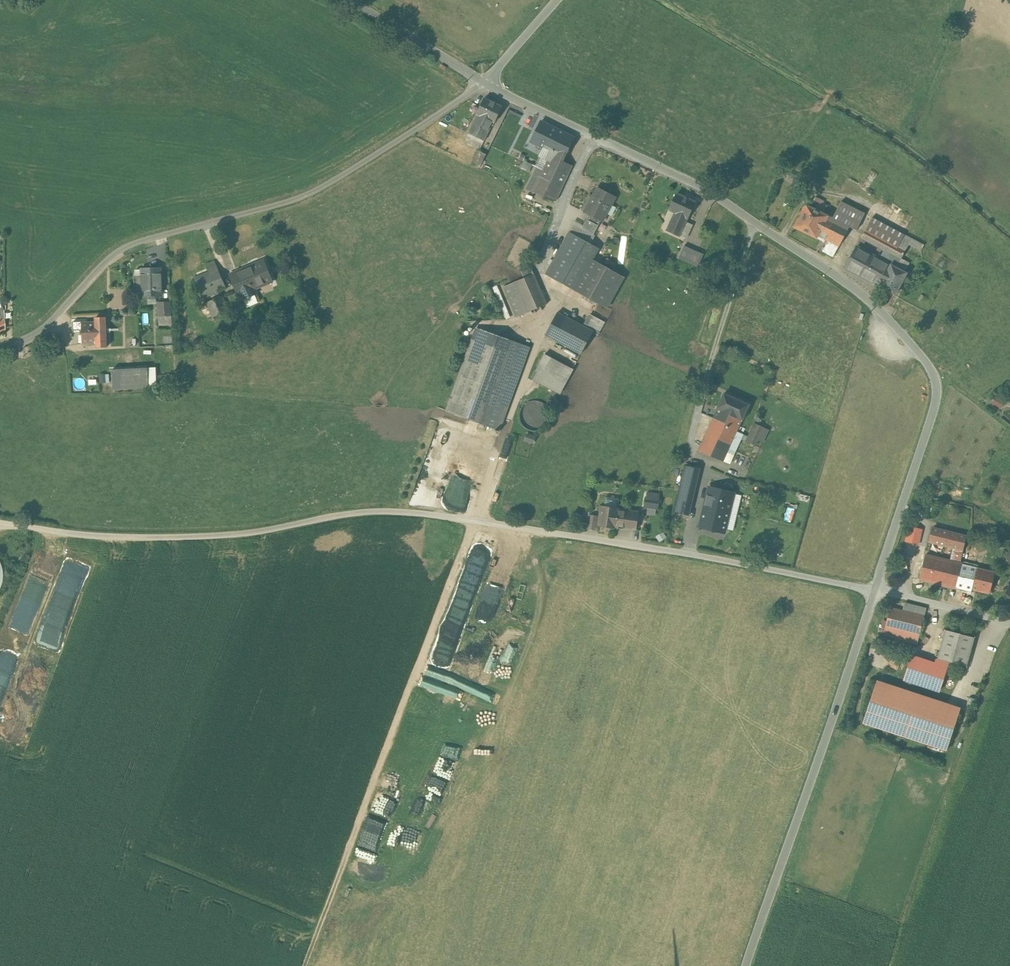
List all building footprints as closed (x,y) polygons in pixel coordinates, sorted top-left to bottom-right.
[(502,107),(484,98),(476,114),(477,115),(485,119),(493,123),(494,123),(502,107)] [(485,119),(477,115),(473,124),(481,128),(485,119)] [(485,119),(481,128),(473,124),(468,133),(484,141),(493,123),(485,119)] [(573,138),(541,122),(531,142),(545,149),(563,157),(573,138)] [(563,158),(563,157),(545,149),(536,167),(537,168),(527,189),(526,188),(526,189),(555,200),(572,166),(561,162),(564,158),(563,158)] [(477,150),(471,164),(479,168),(486,155),(477,150)] [(532,165),(517,158),(515,164),(529,171),(532,165)] [(809,178),(805,189),(811,191),(815,180),(809,178)] [(615,197),(597,188),(584,212),(589,214),(601,221),(602,221),(615,197)] [(675,212),(687,218),(695,202),(676,193),(669,209),(675,212)] [(827,207),(813,201),(810,207),(823,214),(827,207)] [(859,210),(841,201),(832,218),(849,227),(856,230),(865,213),(859,210)] [(810,207),(806,205),(794,227),(817,238),(818,235),(825,223),(828,216),(823,214),(810,207)] [(687,218),(675,212),(667,230),(679,235),(680,235),(686,221),(687,218)] [(601,221),(589,214),(585,222),(582,228),(594,234),(601,221)] [(832,218),(828,216),(825,223),(830,226),(824,238),(828,240),(832,242),(839,246),(849,227),(832,218)] [(887,225),(872,217),(866,229),(898,246),(904,235),(887,225)] [(692,224),(686,221),(680,235),(686,238),(692,224)] [(825,223),(818,235),(824,238),(830,226),(825,223)] [(898,246),(866,229),(861,238),(884,249),(901,259),(901,258),(906,250),(898,246)] [(570,232),(547,274),(575,290),(591,260),(598,248),(570,232)] [(911,239),(904,235),(898,246),(906,250),(908,244),(909,245),(909,244),(920,250),(923,245),(911,239)] [(832,242),(828,240),(822,251),(833,257),(839,246),(832,242)] [(703,254),(684,245),(678,258),(698,267),(703,254)] [(879,258),(857,246),(845,269),(879,287),(891,265),(880,259),(879,258)] [(901,259),(884,249),(879,258),(880,259),(891,265),(900,269),(905,260),(901,258),(901,259)] [(611,271),(591,260),(575,290),(607,308),(623,278),(611,271)] [(263,261),(230,275),(239,296),(239,295),(241,301),(257,294),(254,289),(272,282),(263,261)] [(216,265),(194,274),(203,297),(219,291),(220,291),(226,289),(216,265)] [(900,269),(891,265),(879,287),(894,295),(906,273),(900,269)] [(141,276),(142,288),(142,296),(147,296),(157,296),(160,296),(160,290),(161,289),(161,278),(159,278),(159,268),(141,268),(141,276)] [(524,278),(533,274),(531,268),(522,272),(524,278)] [(524,278),(503,286),(516,316),(546,304),(533,274),(524,278)] [(247,306),(259,302),(256,295),(245,299),(247,306)] [(222,296),(199,305),(205,320),(228,311),(222,296)] [(171,302),(158,303),(158,316),(171,315),(171,302)] [(581,353),(593,332),(584,327),(557,313),(545,334),(581,353)] [(605,322),(591,314),(584,327),(593,332),(597,335),(605,322)] [(106,317),(95,318),(95,321),(96,343),(96,347),(107,346),(106,317)] [(95,321),(73,322),(73,330),(82,330),(83,344),(96,343),(95,321)] [(61,333),(50,334),(52,349),(63,347),(61,333)] [(505,351),(472,339),(446,411),(498,430),(524,358),(505,351)] [(505,351),(524,358),(528,347),(509,340),(505,351)] [(43,354),(43,345),(24,346),(24,355),(43,354)] [(544,354),(531,378),(559,393),(573,370),(544,354)] [(147,368),(111,370),(112,389),(148,388),(147,368)] [(110,382),(110,373),(100,374),(101,382),(110,382)] [(749,404),(724,393),(717,408),(717,409),(718,408),(742,419),(742,420),(749,404)] [(1002,406),(1004,400),(995,397),(993,403),(1002,406)] [(742,419),(718,408),(717,409),(713,417),(699,450),(723,461),(734,436),(736,431),(742,420),(742,419)] [(763,427),(755,423),(749,437),(757,441),(763,427)] [(747,442),(749,437),(736,431),(734,436),(741,439),(747,442)] [(734,436),(723,461),(729,464),(741,439),(734,436)] [(757,441),(749,437),(747,442),(755,446),(757,441)] [(678,497),(692,500),(699,469),(685,465),(677,497),(678,497)] [(733,493),(709,487),(705,507),(729,512),(730,508),(733,493)] [(743,489),(734,487),(733,493),(730,508),(737,510),(743,489)] [(654,498),(646,497),(644,507),(658,509),(659,499),(654,498)] [(692,500),(678,497),(674,511),(688,515),(692,500)] [(638,512),(618,509),(618,508),(601,506),(599,525),(615,527),(615,526),(635,529),(638,512)] [(729,512),(705,507),(700,526),(724,532),(729,512)] [(925,529),(910,526),(906,541),(921,545),(925,529)] [(966,536),(933,528),(929,541),(953,547),(962,549),(966,536)] [(962,549),(953,547),(950,561),(959,563),(962,549)] [(950,561),(926,555),(920,578),(951,586),(971,591),(972,588),(976,568),(977,567),(959,563),(950,561)] [(993,572),(976,568),(972,588),(989,592),(993,572)] [(903,610),(924,615),(926,608),(904,603),(903,610)] [(924,615),(903,610),(890,607),(883,635),(917,644),(924,615)] [(974,637),(945,629),(937,658),(942,659),(966,666),(974,637)] [(935,681),(942,659),(937,658),(914,652),(907,672),(935,681)] [(462,718),(475,676),(452,669),(431,737),(439,740),(447,714),(462,718)] [(483,676),(446,764),(461,770),(499,683),(483,676)] [(958,708),(878,681),(865,722),(945,749),(958,708)] [(426,723),(428,719),(413,714),(411,719),(426,723)]
